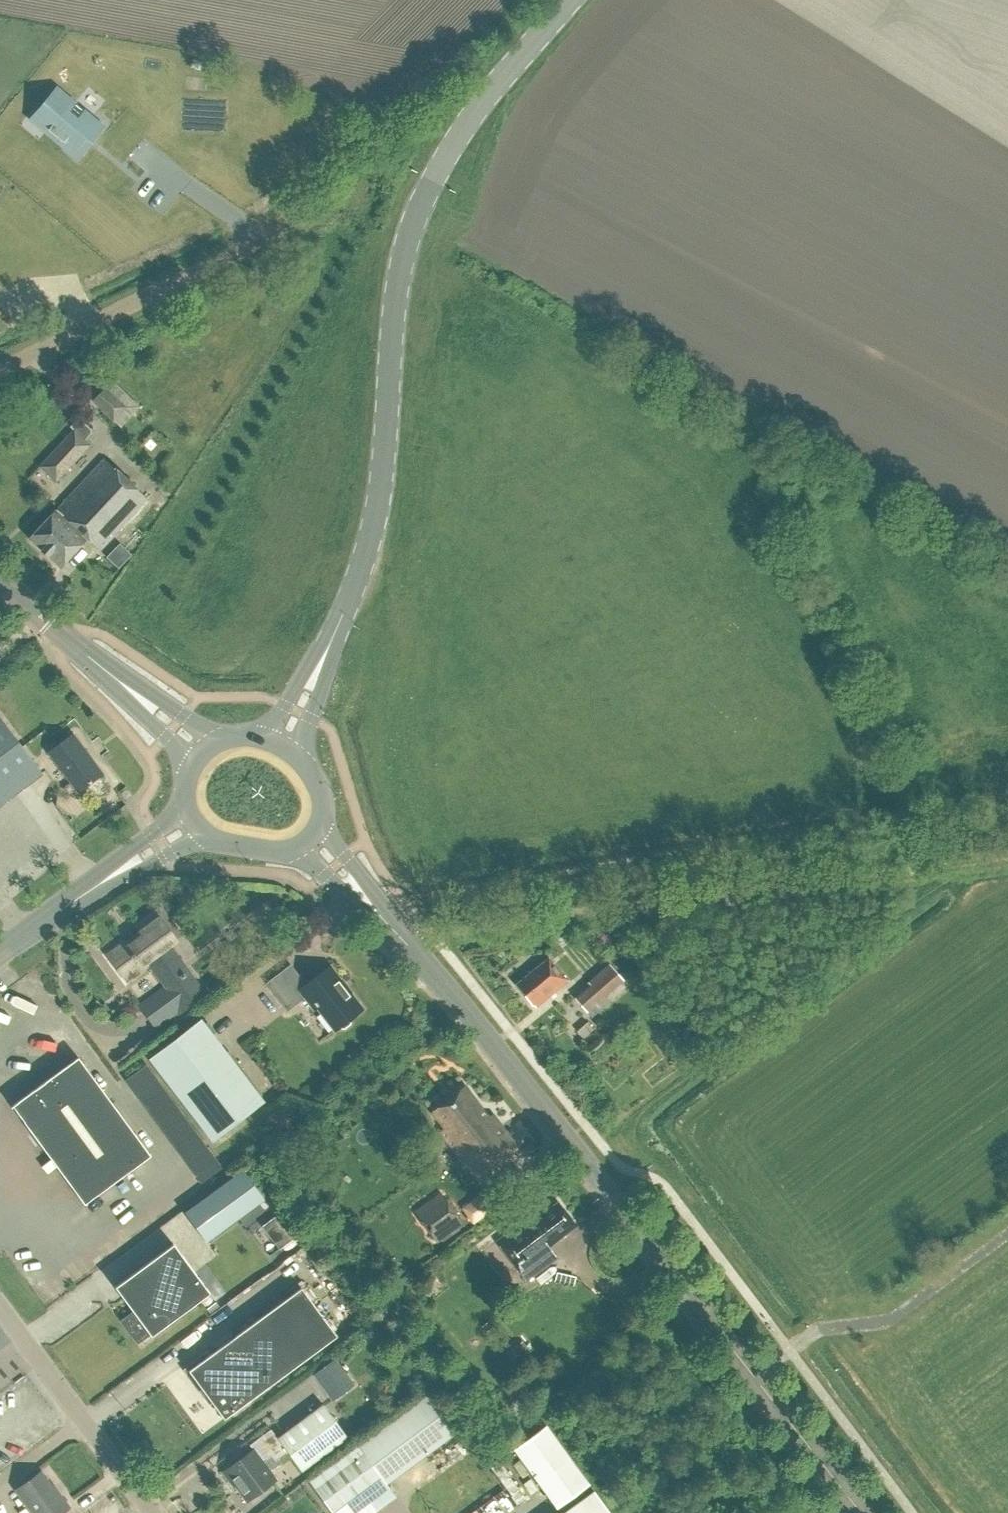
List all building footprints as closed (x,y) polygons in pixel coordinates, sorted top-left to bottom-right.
[(38,108),(29,119),(67,150),(76,158),(102,127),(56,88),(38,108)] [(103,385),(90,400),(115,423),(129,407),(103,385)] [(56,483),(92,445),(75,429),(39,467),(56,483)] [(97,552),(145,499),(101,459),(27,539),(58,568),(84,540),(97,552)] [(117,579),(132,565),(120,553),(105,568),(117,579)] [(42,773),(0,717),(0,805),(42,773)] [(77,792),(102,773),(72,733),(47,752),(77,792)] [(205,994),(169,944),(172,942),(155,919),(107,955),(126,981),(148,964),(164,986),(139,1005),(155,1028),(177,1012),(178,1014),(205,994)] [(533,1010),(567,983),(548,960),(515,987),(533,1010)] [(306,984),(290,964),(266,983),(287,1010),(304,997),(314,1010),(317,1007),(334,1030),(340,1026),(342,1028),(344,1028),(350,1024),(351,1021),(349,1019),(363,1008),(330,965),(306,984)] [(592,1019),(611,1003),(605,996),(623,982),(609,965),(588,982),(590,986),(575,998),(592,1019)] [(212,1142),(265,1101),(202,1019),(149,1060),(212,1142)] [(84,1203),(150,1155),(78,1056),(11,1105),(84,1203)] [(493,1119),(469,1087),(436,1112),(448,1129),(443,1134),(479,1182),(521,1150),(496,1116),(493,1119)] [(206,1241),(264,1198),(242,1169),(184,1213),(206,1241)] [(474,1224),(499,1203),(487,1189),(462,1210),(474,1224)] [(438,1242),(464,1223),(441,1192),(415,1212),(438,1242)] [(556,1207),(549,1199),(542,1204),(546,1209),(502,1243),(529,1279),(557,1258),(549,1248),(578,1226),(562,1204),(556,1207)] [(266,1257),(286,1243),(275,1226),(254,1239),(266,1257)] [(151,1336),(209,1292),(173,1243),(163,1251),(115,1287),(132,1311),(120,1320),(137,1343),(150,1334),(151,1336)] [(252,1322),(288,1371),(336,1335),(301,1287),(252,1322)] [(224,1418),(288,1371),(252,1322),(188,1370),(224,1418)] [(522,1357),(531,1351),(524,1340),(515,1347),(522,1357)] [(331,1402),(355,1385),(336,1358),(313,1375),(331,1402)] [(386,1423),(415,1462),(456,1432),(427,1392),(386,1423)] [(281,1462),(278,1458),(287,1451),(301,1470),(347,1437),(322,1404),(277,1437),(270,1429),(249,1444),(253,1449),(222,1472),(233,1487),(235,1485),(246,1501),(276,1478),(270,1470),(281,1462)] [(556,1509),(590,1484),(547,1425),(513,1449),(556,1509)] [(395,1497),(357,1444),(308,1480),(333,1512),(374,1512),(395,1497)] [(41,1471),(16,1490),(33,1512),(61,1512),(69,1507),(58,1492),(57,1493),(41,1471)] [(498,1484),(517,1512),(519,1512),(525,1509),(505,1479),(498,1484)] [(593,1490),(562,1512),(610,1512),(593,1490)]
